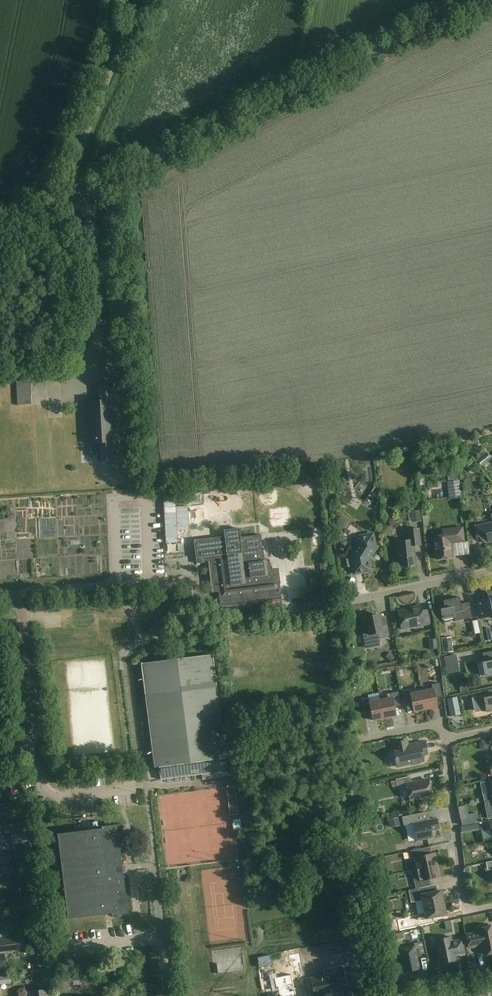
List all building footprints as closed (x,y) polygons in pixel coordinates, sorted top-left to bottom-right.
[(13,374),(15,406),(29,405),(27,373),(13,374)] [(119,441),(116,385),(99,386),(100,401),(83,402),(85,443),(100,442),(101,461),(120,460),(119,441)] [(491,455),(491,454),(488,450),(477,459),(481,464),(491,455)] [(491,465),(491,456),(483,464),(488,469),(491,465)] [(368,492),(372,482),(365,480),(361,490),(368,492)] [(311,501),(316,496),(305,487),(300,492),(311,501)] [(175,489),(163,490),(163,496),(164,514),(166,543),(178,543),(177,531),(189,530),(188,506),(176,507),(175,489)] [(474,526),(476,537),(486,543),(491,542),(491,522),(474,526)] [(464,541),(462,527),(443,530),(443,535),(434,536),(436,559),(452,557),(450,542),(464,541)] [(197,564),(207,562),(210,593),(218,592),(220,608),(282,600),(279,574),(271,575),(269,559),(264,560),(261,534),(240,537),(239,528),(224,530),(225,536),(194,540),(197,564)] [(421,545),(419,528),(407,530),(408,540),(396,542),(399,567),(416,565),(414,546),(421,545)] [(375,546),(372,534),(357,537),(358,545),(351,556),(355,574),(362,572),(362,573),(370,571),(368,558),(370,554),(373,553),(375,551),(374,546),(375,546)] [(464,568),(459,568),(459,573),(468,573),(468,564),(464,564),(464,568)] [(485,617),(491,616),(491,590),(487,591),(488,598),(475,601),(478,618),(485,617)] [(461,604),(459,597),(443,600),(445,609),(439,610),(441,619),(451,617),(451,618),(462,616),(463,620),(473,618),(469,602),(461,604)] [(421,611),(420,605),(412,607),(412,609),(398,612),(401,628),(416,625),(416,623),(423,621),(424,625),(431,624),(427,609),(421,611)] [(381,626),(378,614),(365,617),(367,628),(361,629),(366,648),(380,645),(379,638),(390,636),(388,624),(381,626)] [(474,621),(478,634),(483,633),(480,620),(474,621)] [(80,656),(82,674),(115,670),(112,641),(98,643),(97,628),(58,633),(61,658),(80,656)] [(445,652),(455,651),(454,637),(444,638),(445,652)] [(483,653),(485,662),(483,662),(485,676),(491,674),(491,652),(483,653)] [(217,686),(213,654),(140,663),(144,695),(145,695),(154,767),(159,767),(160,780),(202,775),(202,779),(227,776),(225,759),(226,758),(217,686)] [(459,671),(456,654),(444,657),(447,673),(459,671)] [(422,691),(425,709),(437,706),(435,698),(442,696),(439,683),(432,684),(433,689),(422,691)] [(425,709),(422,691),(411,693),(410,689),(402,691),(405,704),(412,703),(414,711),(413,711),(425,709)] [(484,692),(485,698),(484,698),(487,711),(491,710),(491,690),(484,692)] [(391,698),(380,700),(384,718),(396,715),(396,714),(396,715),(394,707),(401,705),(398,692),(390,693),(391,698)] [(384,718),(380,700),(369,702),(369,698),(361,699),(364,713),(371,711),(372,719),(372,720),(384,718)] [(458,698),(447,700),(451,717),(461,715),(458,698)] [(408,745),(407,740),(395,743),(396,751),(394,752),(397,767),(424,761),(422,755),(427,754),(425,742),(408,745)] [(411,782),(410,776),(396,779),(397,786),(406,784),(410,800),(423,798),(422,796),(431,794),(432,795),(429,779),(428,780),(419,782),(419,781),(416,782),(416,781),(411,782)] [(482,791),(490,790),(491,794),(491,793),(491,781),(480,783),(482,791)] [(234,786),(227,787),(231,815),(238,814),(234,786)] [(12,799),(20,801),(22,791),(14,789),(12,799)] [(0,804),(0,814),(19,814),(19,804),(0,804)] [(419,822),(417,814),(402,817),(404,826),(413,824),(417,841),(432,838),(431,831),(439,829),(437,818),(419,822)] [(399,817),(388,819),(390,827),(401,824),(399,817)] [(128,913),(117,824),(101,827),(101,828),(57,834),(60,856),(51,858),(56,897),(65,896),(68,919),(111,913),(112,915),(128,913)] [(470,825),(461,826),(463,833),(472,831),(470,825)] [(415,857),(417,869),(437,865),(435,853),(424,855),(423,848),(408,852),(409,859),(415,857)] [(414,877),(416,889),(431,885),(430,879),(440,877),(437,865),(417,869),(419,876),(414,877)] [(431,885),(416,889),(409,890),(411,902),(422,900),(424,907),(443,901),(441,890),(431,893),(429,886),(431,885)] [(446,914),(443,901),(424,907),(425,913),(417,914),(420,927),(437,923),(436,916),(446,914)] [(478,929),(479,932),(467,935),(469,947),(482,945),(484,954),(491,953),(491,926),(478,929)] [(18,937),(0,939),(0,945),(1,952),(19,950),(18,937)] [(452,942),(451,937),(435,940),(440,964),(456,960),(454,953),(459,952),(459,954),(465,952),(462,940),(452,942)] [(400,949),(405,971),(419,968),(417,958),(422,957),(420,950),(417,951),(416,945),(400,949)] [(298,953),(288,955),(290,965),(292,965),(294,975),(302,973),(298,953)] [(45,954),(39,955),(41,966),(47,965),(45,954)] [(325,970),(310,973),(314,991),(341,985),(338,972),(345,971),(343,959),(336,961),(323,963),(325,970)] [(10,974),(0,976),(0,985),(11,983),(10,974)] [(274,978),(277,995),(296,995),(291,974),(274,978)]
